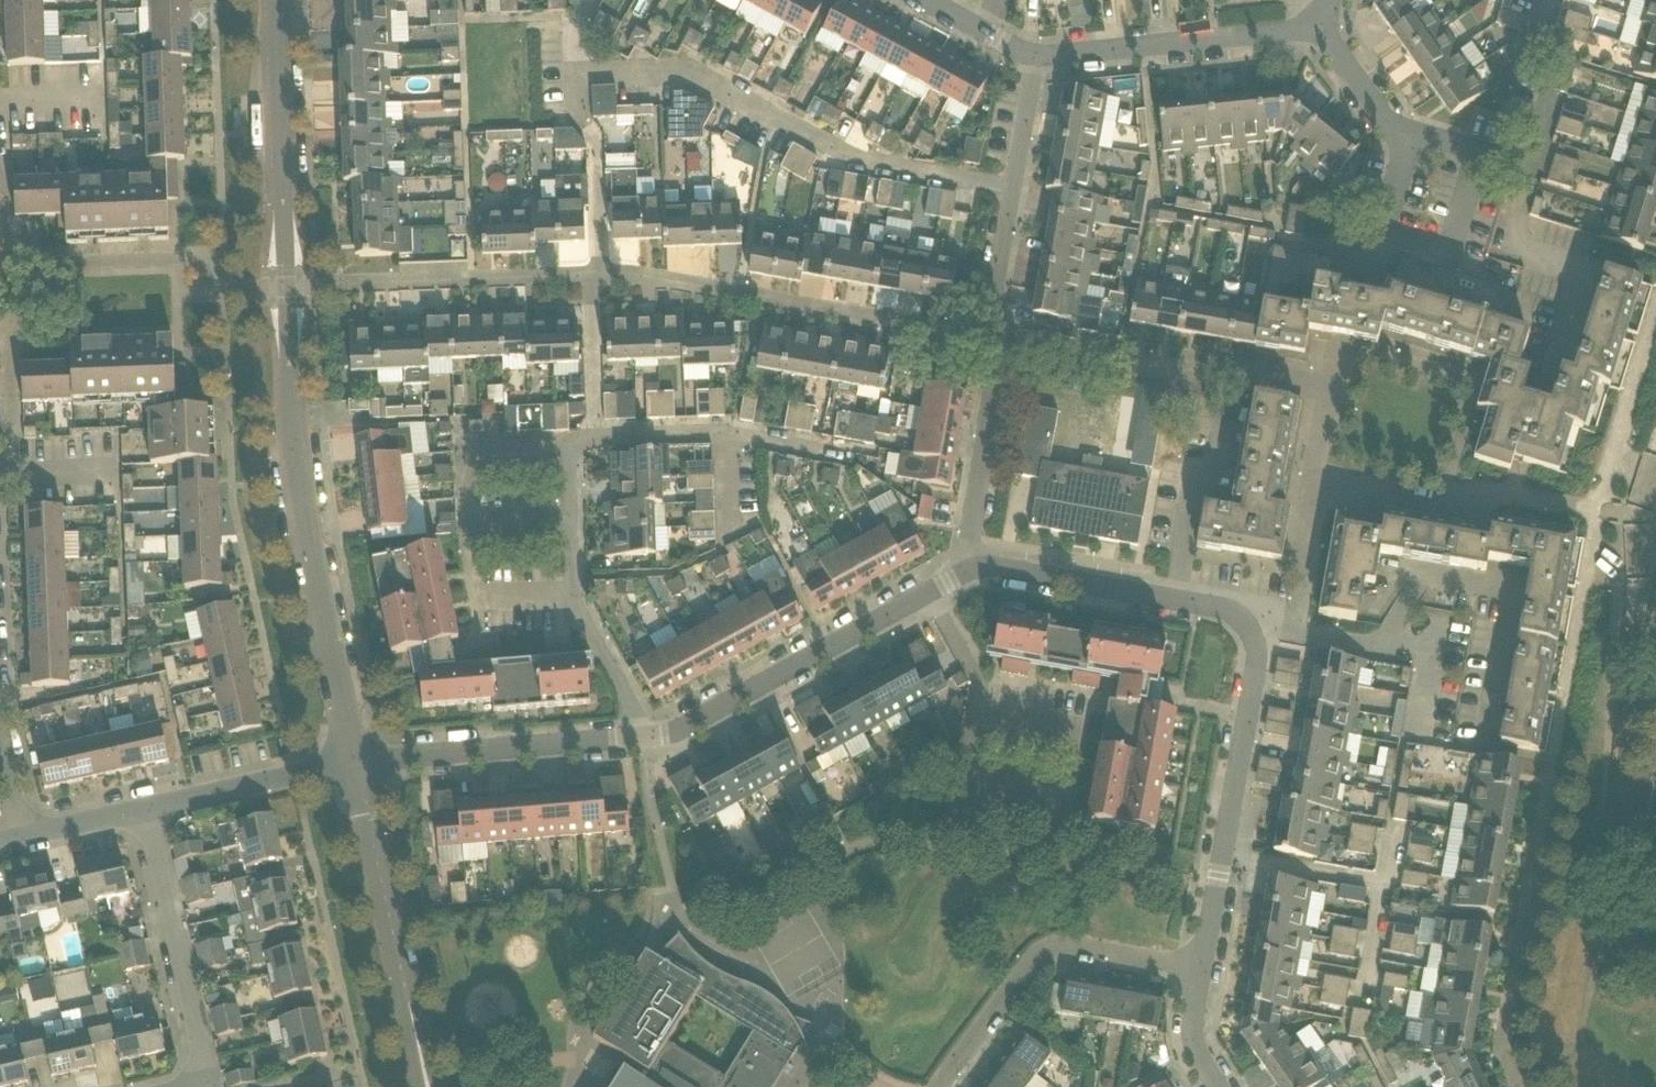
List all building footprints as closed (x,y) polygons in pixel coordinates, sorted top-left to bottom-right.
[(43,0),(7,0),(7,16),(44,15),(43,0)] [(153,11),(190,10),(189,0),(152,0),(153,11)] [(466,16),(474,15),(475,15),(474,0),(465,0),(466,16)] [(510,14),(509,0),(501,0),(501,14),(510,14)] [(510,14),(518,14),(519,14),(518,0),(509,0),(510,14)] [(557,12),(556,0),(548,0),(548,12),(557,12)] [(557,12),(566,12),(565,0),(556,0),(557,12)] [(743,2),(764,14),(771,0),(744,0),(743,2)] [(764,14),(784,25),(798,0),(771,0),(764,14)] [(825,2),(822,0),(798,0),(784,25),(806,37),(825,2)] [(850,0),(841,0),(824,32),(845,43),(864,8),(850,0)] [(1374,7),(1394,35),(1399,32),(1398,31),(1421,15),(1420,14),(1410,0),(1409,0),(1374,7)] [(1500,11),(1510,14),(1510,13),(1514,0),(1504,0),(1500,11)] [(1650,0),(1647,0),(1641,23),(1642,23),(1649,25),(1649,24),(1655,27),(1655,2),(1650,0)] [(347,31),(391,30),(390,13),(396,13),(396,3),(351,5),(346,6),(347,31)] [(458,4),(440,4),(440,13),(458,13),(458,4)] [(864,8),(845,43),(866,55),(885,20),(864,8)] [(1394,35),(1408,55),(1442,31),(1427,9),(1420,14),(1421,15),(1398,31),(1399,32),(1394,35)] [(154,36),(191,35),(190,10),(153,11),(140,11),(140,36),(154,36)] [(1496,24),(1520,31),(1522,32),(1526,18),(1510,13),(1510,14),(1500,11),(1496,24)] [(607,17),(599,12),(592,26),(599,30),(607,17)] [(1592,20),(1568,12),(1564,25),(1588,33),(1592,20)] [(430,14),(431,28),(459,27),(458,13),(440,13),(430,14)] [(57,14),(44,15),(7,16),(8,41),(45,40),(58,39),(57,14)] [(607,34),(614,21),(607,17),(599,30),(607,34)] [(906,31),(885,20),(866,55),(860,66),(881,78),(906,31)] [(607,34),(614,38),(622,25),(614,21),(607,34)] [(1655,54),(1655,27),(1649,24),(1649,25),(1642,23),(1635,47),(1642,50),(1655,54)] [(90,25),(90,38),(99,38),(99,25),(90,25)] [(107,37),(116,37),(115,25),(107,25),(107,37)] [(1564,25),(1559,38),(1584,46),(1588,33),(1564,25)] [(637,29),(629,44),(636,48),(645,33),(637,29)] [(383,55),(383,56),(398,55),(397,45),(392,45),(391,30),(347,31),(348,55),(353,55),(353,56),(383,55)] [(690,30),(682,46),(689,50),(698,35),(690,30)] [(1386,30),(1370,42),(1396,76),(1411,64),(1386,30)] [(908,78),(927,43),(906,31),(881,78),(902,89),(908,78)] [(1422,75),(1457,51),(1442,31),(1408,55),(1422,75)] [(636,48),(643,53),(652,37),(645,33),(636,48)] [(154,36),(154,59),(192,58),(191,35),(154,36)] [(689,50),(697,54),(705,39),(698,35),(689,50)] [(116,37),(107,37),(107,49),(116,48),(116,37)] [(99,50),(99,38),(90,38),(90,50),(99,50)] [(9,67),(46,65),(45,40),(8,41),(9,67)] [(927,43),(908,78),(929,89),(948,54),(927,43)] [(442,44),(442,54),(460,54),(460,44),(442,44)] [(1515,45),(1512,55),(1509,62),(1518,65),(1524,48),(1515,45)] [(1655,81),(1655,54),(1642,50),(1634,75),(1655,81)] [(1437,96),(1471,71),(1457,51),(1422,75),(1437,96)] [(732,53),(723,69),(731,73),(740,58),(732,53)] [(460,54),(442,54),(442,63),(461,63),(460,54)] [(969,66),(948,54),(929,89),(921,103),(943,115),(951,101),(969,66)] [(340,81),(390,80),(389,70),(384,70),(383,56),(383,55),(353,56),(353,55),(348,55),(339,55),(340,81)] [(144,59),(145,89),(182,87),(182,68),(192,68),(192,58),(154,59),(144,59)] [(731,73),(738,77),(747,62),(740,58),(731,73)] [(971,113),(990,78),(990,77),(969,66),(951,101),(971,113)] [(1575,70),(1562,66),(1554,91),(1567,96),(1575,70)] [(1487,92),(1471,71),(1437,96),(1452,117),(1487,92)] [(108,75),(108,89),(119,89),(118,74),(108,75)] [(341,107),(385,105),(385,89),(390,88),(390,80),(340,81),(341,107)] [(780,80),(772,95),(779,100),(788,84),(780,80)] [(779,100),(787,104),(795,88),(788,84),(779,100)] [(145,89),(146,113),(184,112),(182,87),(145,89)] [(635,108),(618,109),(617,87),(593,88),(594,119),(636,118),(635,108)] [(119,89),(108,89),(109,100),(119,100),(119,89)] [(1066,117),(1102,123),(1107,97),(1065,90),(1060,117),(1065,118),(1066,117)] [(1639,117),(1655,123),(1655,95),(1646,92),(1639,117)] [(462,104),(462,93),(444,93),(444,104),(462,104)] [(686,122),(698,100),(685,93),(673,94),(673,111),(668,111),(669,141),(687,141),(686,122)] [(1265,134),(1283,132),(1293,96),(1260,99),(1264,134),(1265,134)] [(1283,132),(1296,142),(1297,144),(1320,117),(1293,96),(1283,132)] [(815,98),(806,114),(827,126),(836,110),(815,98)] [(1235,101),(1240,151),(1248,150),(1247,144),(1265,143),(1265,134),(1264,134),(1260,99),(1235,101)] [(686,122),(687,141),(703,140),(703,131),(715,109),(698,100),(686,122)] [(1232,152),(1240,151),(1235,101),(1221,103),(1210,104),(1215,148),(1232,146),(1232,152)] [(386,118),(402,117),(401,104),(385,105),(386,118)] [(462,111),(462,104),(444,104),(444,112),(462,111)] [(1186,107),(1190,156),(1198,155),(1198,149),(1215,148),(1210,104),(1186,107)] [(386,130),(386,131),(392,131),(391,120),(386,120),(385,105),(341,107),(342,131),(386,130)] [(1560,119),(1585,127),(1589,114),(1564,106),(1560,119)] [(1182,157),(1190,156),(1186,107),(1159,109),(1164,153),(1182,151),(1182,157)] [(654,108),(635,108),(636,118),(654,118),(654,108)] [(827,126),(835,130),(844,114),(836,110),(827,126)] [(1137,125),(1146,124),(1145,111),(1135,112),(1137,125)] [(146,113),(147,138),(184,136),(184,112),(146,113)] [(1631,141),(1655,149),(1655,123),(1639,117),(1626,114),(1618,137),(1631,141)] [(1056,141),(1098,148),(1102,123),(1066,117),(1065,118),(1060,117),(1056,141)] [(1301,166),(1308,171),(1339,133),(1320,117),(1297,144),(1296,142),(1290,149),(1305,162),(1301,166)] [(893,123),(886,119),(881,127),(888,132),(893,123)] [(922,153),(930,137),(934,131),(913,119),(909,125),(900,141),(922,153)] [(1581,140),(1585,127),(1560,119),(1555,133),(1581,140)] [(873,123),(865,139),(872,143),(881,127),(873,123)] [(110,125),(110,133),(111,137),(120,137),(120,124),(110,125)] [(1146,124),(1137,125),(1139,148),(1148,147),(1146,124)] [(872,143),(880,147),(888,132),(881,127),(872,143)] [(343,157),(393,155),(392,145),(387,146),(386,131),(386,130),(342,131),(343,157)] [(537,142),(555,141),(555,131),(537,132),(537,142)] [(573,131),(555,131),(555,141),(574,140),(573,131)] [(505,143),(504,133),(487,134),(487,143),(505,143)] [(523,133),(504,133),(505,143),(524,142),(523,133)] [(727,133),(725,137),(722,142),(738,150),(743,142),(727,133)] [(1339,133),(1308,171),(1313,176),(1317,171),(1331,183),(1359,149),(1339,133)] [(454,153),(464,152),(463,135),(463,134),(453,134),(453,141),(454,151),(454,153)] [(148,162),(150,161),(177,161),(185,161),(184,136),(147,138),(148,162)] [(26,147),(26,137),(13,137),(13,148),(26,147)] [(120,137),(111,137),(111,150),(121,150),(120,137)] [(922,153),(929,157),(938,141),(930,137),(922,153)] [(962,163),(980,166),(980,167),(985,143),(967,139),(962,163)] [(454,151),(453,141),(439,142),(439,151),(454,151)] [(1051,165),(1094,173),(1098,148),(1056,141),(1051,165)] [(1631,141),(1624,165),(1655,175),(1655,149),(1631,141)] [(806,152),(794,145),(781,168),(793,175),(806,152)] [(558,172),(587,171),(586,151),(557,152),(558,172)] [(464,152),(454,153),(454,171),(464,170),(464,152)] [(806,181),(815,163),(818,158),(806,152),(793,175),(795,176),(792,187),(804,194),(810,183),(806,181)] [(393,164),(393,155),(343,157),(344,183),(353,182),(358,182),(357,181),(389,180),(389,178),(389,164),(393,164)] [(1551,169),(1577,177),(1581,164),(1556,156),(1551,169)] [(138,242),(138,235),(149,234),(149,241),(170,241),(168,201),(179,200),(177,161),(150,161),(150,176),(116,177),(118,243),(138,242)] [(725,181),(747,193),(758,173),(736,162),(725,181)] [(1149,182),(1152,165),(1142,163),(1139,181),(1149,182)] [(1090,195),(1094,173),(1051,165),(1047,191),(1055,193),(1061,194),(1061,192),(1089,197),(1090,195)] [(1624,165),(1617,189),(1655,201),(1655,175),(1624,165)] [(1573,190),(1577,177),(1551,169),(1547,182),(1573,190)] [(641,243),(639,198),(638,198),(637,180),(637,172),(617,172),(612,175),(614,239),(614,244),(641,243)] [(827,198),(840,200),(845,175),(831,172),(827,198)] [(845,175),(840,200),(854,203),(859,177),(845,175)] [(116,177),(64,179),(67,234),(67,245),(88,244),(88,237),(99,236),(99,244),(118,243),(116,177)] [(854,203),(866,205),(870,179),(859,177),(854,203)] [(354,206),(398,205),(397,188),(404,188),(403,178),(389,178),(389,180),(357,181),(358,182),(353,182),(354,206)] [(64,179),(43,180),(43,217),(59,217),(60,234),(67,234),(64,179)] [(638,198),(639,198),(641,243),(664,242),(664,237),(667,237),(664,206),(665,206),(665,192),(655,192),(655,179),(637,180),(638,198)] [(43,180),(15,181),(16,218),(43,217),(43,180)] [(876,207),(890,209),(894,184),(881,181),(876,207)] [(559,246),(557,189),(557,182),(541,182),(541,197),(531,197),(532,212),(534,212),(534,242),(536,242),(536,247),(559,246)] [(455,184),(456,202),(465,202),(465,184),(455,184)] [(894,184),(890,209),(903,212),(908,186),(894,184)] [(714,197),(713,198),(713,187),(698,188),(695,194),(695,198),(689,199),(691,250),(716,249),(714,197)] [(573,188),(557,189),(559,246),(586,245),(584,195),(573,196),(573,188)] [(1137,188),(1135,204),(1144,206),(1147,189),(1137,188)] [(1617,189),(1610,213),(1651,226),(1655,210),(1655,201),(1617,189)] [(925,216),(939,218),(944,192),(930,190),(925,216)] [(691,250),(689,199),(680,199),(679,191),(665,192),(665,206),(664,206),(667,237),(664,237),(664,242),(665,251),(691,250)] [(944,192),(939,218),(953,221),(957,195),(944,192)] [(1104,198),(1090,195),(1089,197),(1061,192),(1061,194),(1055,193),(1051,215),(1094,223),(1097,206),(1102,207),(1104,198)] [(1206,203),(1207,194),(1198,192),(1196,201),(1206,203)] [(1349,217),(1355,199),(1346,196),(1340,214),(1349,217)] [(723,197),(714,197),(716,249),(743,248),(743,243),(741,203),(723,203),(723,197)] [(1193,212),(1195,202),(1177,199),(1175,209),(1193,212)] [(1545,201),(1535,199),(1530,216),(1539,219),(1545,201)] [(466,220),(465,202),(456,202),(456,220),(466,220)] [(1195,202),(1193,212),(1211,215),(1213,205),(1195,202)] [(1144,206),(1135,204),(1131,223),(1141,225),(1144,206)] [(398,221),(398,205),(354,206),(355,231),(405,230),(404,220),(398,221)] [(1290,206),(1288,216),(1307,219),(1308,210),(1290,206)] [(534,212),(532,212),(517,213),(517,207),(499,208),(499,213),(482,214),(484,258),(536,256),(536,247),(536,242),(534,242),(534,212)] [(1245,222),(1246,212),(1228,208),(1226,218),(1245,222)] [(784,232),(783,232),(787,212),(772,209),(769,229),(758,227),(749,277),(775,281),(784,232)] [(1246,212),(1245,222),(1264,225),(1266,215),(1246,212)] [(1175,225),(1177,216),(1158,213),(1157,221),(1175,225)] [(1651,226),(1610,213),(1602,239),(1643,251),(1651,226)] [(1047,239),(1095,248),(1096,241),(1091,240),(1094,223),(1051,215),(1047,239)] [(1177,216),(1175,225),(1193,228),(1194,219),(1177,216)] [(1307,219),(1288,216),(1287,224),(1305,228),(1307,219)] [(821,219),(819,230),(811,228),(809,241),(802,272),(803,272),(803,277),(826,281),(834,238),(837,222),(821,219)] [(900,294),(909,245),(912,224),(888,220),(886,230),(875,290),(900,294)] [(1224,234),(1226,225),(1207,221),(1206,230),(1224,234)] [(1551,221),(1543,238),(1564,247),(1572,230),(1551,221)] [(1303,237),(1305,228),(1287,224),(1285,234),(1303,237)] [(1226,225),(1224,234),(1241,237),(1243,228),(1226,225)] [(449,237),(467,237),(466,227),(448,227),(449,237)] [(871,228),(869,238),(859,237),(851,285),(875,290),(886,230),(871,228)] [(1267,240),(1268,233),(1251,229),(1249,238),(1267,242),(1267,240)] [(405,239),(405,230),(355,231),(356,258),(400,256),(399,239),(405,239)] [(809,241),(792,239),(793,233),(784,232),(775,281),(801,286),(803,277),(803,272),(802,272),(809,241)] [(1276,234),(1268,233),(1267,240),(1274,242),(1276,234)] [(850,241),(834,238),(826,281),(851,285),(859,237),(851,235),(850,241)] [(1129,237),(1126,253),(1135,255),(1138,238),(1129,237)] [(1047,239),(1042,264),(1090,273),(1097,274),(1100,257),(1094,256),(1095,248),(1047,239)] [(917,247),(909,245),(900,294),(924,299),(932,255),(916,252),(917,247)] [(1334,259),(1273,248),(1264,303),(1265,304),(1257,341),(1255,347),(1305,355),(1309,332),(1344,338),(1378,344),(1382,331),(1493,365),(1504,331),(1506,331),(1517,295),(1402,259),(1395,281),(1365,276),(1361,295),(1353,294),(1340,291),(1341,288),(1329,286),(1334,259)] [(948,258),(932,255),(924,299),(950,304),(951,299),(959,254),(949,252),(948,258)] [(1135,255),(1126,253),(1122,273),(1132,275),(1135,255)] [(1090,273),(1042,264),(1038,289),(1080,296),(1080,298),(1086,299),(1090,273)] [(1640,284),(1611,275),(1606,274),(1574,375),(1574,377),(1602,385),(1606,372),(1612,374),(1623,341),(1621,340),(1624,331),(1625,332),(1633,307),(1640,284)] [(1156,329),(1164,285),(1138,280),(1130,324),(1156,329)] [(1181,333),(1188,289),(1164,285),(1156,329),(1181,333)] [(1033,316),(1079,324),(1081,324),(1083,314),(1077,313),(1080,298),(1080,296),(1038,289),(1033,316)] [(1206,338),(1213,294),(1188,289),(1181,333),(1206,338)] [(1110,293),(1108,302),(1126,305),(1128,296),(1110,293)] [(1231,342),(1238,298),(1213,294),(1206,338),(1231,342)] [(1264,303),(1238,298),(1231,342),(1255,347),(1257,341),(1265,304),(1264,303)] [(501,358),(526,357),(528,357),(527,323),(528,323),(527,308),(516,309),(516,315),(499,315),(501,358)] [(476,359),(474,310),(466,311),(466,316),(450,317),(451,361),(476,359)] [(487,316),(487,310),(474,310),(476,359),(501,358),(499,315),(487,316)] [(683,326),(684,326),(684,311),(672,312),(672,317),(658,318),(659,362),(683,361),(683,358),(684,358),(683,326)] [(451,361),(450,317),(437,318),(436,312),(425,312),(425,327),(426,327),(426,362),(429,361),(451,361)] [(634,363),(632,313),(622,314),(622,319),(606,320),(608,360),(607,364),(634,363)] [(659,362),(658,318),(643,319),(643,313),(632,313),(634,363),(659,362)] [(553,366),(552,316),(541,317),(541,322),(528,323),(527,323),(528,357),(526,357),(527,367),(553,366)] [(562,316),(552,316),(553,366),(580,365),(578,321),(562,322),(562,316)] [(710,369),(708,319),(698,319),(698,325),(684,326),(683,326),(684,358),(683,358),(683,361),(683,370),(710,369)] [(734,334),(734,324),(719,324),(718,319),(708,319),(710,369),(736,368),(734,334)] [(783,374),(791,332),(776,329),(777,323),(765,321),(757,369),(783,374)] [(404,371),(402,322),(391,323),(391,328),(376,328),(378,372),(404,371)] [(412,322),(402,322),(404,371),(429,370),(429,361),(426,362),(426,327),(425,327),(412,327),(412,322)] [(362,324),(350,324),(350,344),(351,368),(351,373),(378,372),(376,328),(362,329),(362,324)] [(805,334),(791,332),(783,374),(808,379),(817,331),(806,329),(805,334)] [(832,383),(840,341),(825,338),(826,332),(817,331),(808,379),(832,383)] [(1476,460),(1511,470),(1515,458),(1523,460),(1523,462),(1559,473),(1566,450),(1573,428),(1582,431),(1596,387),(1601,388),(1602,385),(1574,377),(1574,375),(1563,372),(1552,410),(1520,400),(1528,374),(1519,371),(1529,338),(1506,331),(1504,331),(1493,365),(1486,388),(1492,390),(1485,413),(1490,414),(1476,460)] [(832,383),(857,388),(866,339),(855,338),(854,343),(840,341),(832,383)] [(876,341),(866,339),(857,388),(883,393),(890,350),(875,347),(876,341)] [(125,400),(155,398),(176,398),(175,365),(174,340),(122,342),(125,400)] [(71,344),(71,347),(73,401),(125,400),(122,342),(71,344)] [(340,368),(351,368),(350,344),(339,344),(340,368)] [(49,366),(51,402),(73,401),(71,347),(64,348),(65,365),(49,366)] [(918,376),(919,367),(904,364),(902,373),(918,376)] [(156,412),(187,411),(185,365),(175,365),(176,398),(155,398),(156,412)] [(22,367),(24,404),(51,402),(49,366),(22,367)] [(584,378),(570,378),(570,399),(585,398),(584,378)] [(966,392),(927,385),(922,409),(962,416),(966,392)] [(453,388),(454,407),(464,407),(463,388),(453,388)] [(1147,388),(1144,401),(1166,405),(1168,392),(1147,388)] [(711,392),(712,418),(726,417),(725,391),(711,392)] [(698,418),(712,418),(711,392),(697,392),(698,418)] [(674,393),(661,394),(662,420),(675,419),(674,393)] [(662,420),(661,394),(647,394),(648,420),(662,420)] [(605,422),(636,421),(635,395),(618,395),(604,396),(605,422)] [(745,395),(741,418),(740,421),(754,424),(759,398),(745,395)] [(1282,483),(1286,457),(1291,430),(1295,404),(1256,397),(1255,405),(1251,424),(1247,450),(1242,476),(1237,505),(1244,506),(1242,518),(1204,511),(1199,540),(1197,548),(1222,552),(1222,550),(1282,561),(1286,537),(1284,536),(1289,511),(1275,509),(1277,500),(1279,500),(1282,483)] [(370,413),(370,401),(349,402),(350,414),(370,413)] [(380,420),(379,401),(370,401),(370,413),(370,420),(380,420)] [(1163,418),(1166,405),(1144,401),(1142,414),(1163,418)] [(495,405),(495,402),(488,402),(482,402),(483,415),(496,415),(495,405)] [(785,429),(799,432),(803,406),(789,403),(785,429)] [(542,433),(556,433),(555,406),(541,406),(542,433)] [(569,406),(555,406),(556,433),(570,432),(569,406)] [(803,406),(799,432),(812,434),(817,408),(803,406)] [(1059,413),(1026,407),(1014,476),(1039,480),(1031,528),(1138,547),(1150,487),(1099,478),(1103,461),(1083,458),(1080,475),(1049,469),(1059,413)] [(520,434),(519,408),(516,408),(505,408),(505,415),(506,435),(519,434),(520,434)] [(405,409),(386,410),(386,419),(405,419),(405,409)] [(423,409),(405,409),(405,419),(423,418),(423,409)] [(922,409),(918,433),(958,440),(962,416),(922,409)] [(209,442),(209,431),(216,430),(215,410),(187,411),(156,412),(149,412),(151,465),(179,463),(184,588),(232,587),(232,575),(221,575),(216,442),(209,442)] [(766,426),(768,414),(756,412),(754,424),(766,426)] [(834,438),(848,441),(852,415),(839,412),(834,438)] [(1161,431),(1163,418),(1142,414),(1139,427),(1161,431)] [(852,415),(848,441),(861,443),(866,417),(852,415)] [(877,426),(892,429),(893,421),(879,418),(877,426)] [(469,423),(470,434),(485,434),(484,423),(469,423)] [(452,435),(452,424),(440,425),(440,436),(451,436),(452,435)] [(358,437),(361,461),(413,456),(430,454),(427,425),(399,426),(400,432),(358,437)] [(892,429),(877,426),(876,434),(891,437),(892,429)] [(1161,431),(1139,427),(1135,449),(1156,453),(1161,431)] [(25,429),(25,440),(38,439),(37,429),(25,429)] [(954,464),(958,440),(918,433),(915,454),(914,457),(954,464)] [(612,470),(613,481),(669,479),(672,479),(670,447),(633,449),(633,454),(617,454),(618,470),(612,470)] [(950,488),(954,464),(914,457),(915,454),(902,452),(897,478),(950,488)] [(361,461),(363,485),(415,479),(413,456),(361,461)] [(784,478),(787,463),(779,462),(776,477),(784,478)] [(687,478),(714,477),(713,463),(687,464),(687,478)] [(795,465),(787,463),(784,478),(793,480),(795,465)] [(436,468),(436,476),(452,476),(451,467),(436,468)] [(824,470),(822,482),(821,485),(830,486),(832,471),(824,470)] [(838,488),(839,485),(841,473),(832,471),(830,486),(838,488)] [(123,489),(134,490),(133,476),(129,477),(123,477),(123,489)] [(452,476),(436,476),(436,485),(452,484),(452,476)] [(714,491),(714,477),(687,478),(688,492),(714,491)] [(415,479),(363,485),(366,509),(407,504),(418,503),(415,479)] [(669,479),(613,481),(613,491),(619,491),(619,504),(619,505),(665,504),(671,504),(669,479)] [(134,490),(123,489),(124,502),(134,502),(134,490)] [(932,511),(934,500),(922,498),(920,509),(932,511)] [(369,533),(410,528),(407,504),(366,509),(369,533)] [(611,516),(611,531),(655,529),(666,529),(665,504),(619,505),(619,504),(605,505),(605,517),(611,516)] [(877,518),(884,530),(903,565),(925,553),(899,506),(877,518)] [(908,511),(912,517),(919,512),(915,506),(908,511)] [(64,532),(63,509),(26,510),(27,534),(64,532)] [(930,522),(932,511),(920,509),(918,520),(930,522)] [(690,528),(716,527),(715,513),(689,514),(690,528)] [(456,537),(455,515),(440,516),(440,525),(439,525),(439,538),(456,537)] [(1492,538),(1490,537),(1481,536),(1481,534),(1385,517),(1382,530),(1385,530),(1381,553),(1404,557),(1405,551),(1450,558),(1449,565),(1486,571),(1488,560),(1492,538)] [(107,520),(107,531),(118,530),(117,519),(107,520)] [(1356,623),(1363,586),(1367,561),(1379,563),(1381,553),(1385,530),(1382,530),(1373,528),(1373,527),(1336,520),(1331,544),(1334,545),(1325,592),(1323,591),(1319,616),(1327,617),(1356,623)] [(1555,645),(1564,597),(1562,597),(1564,587),(1566,588),(1570,561),(1575,539),(1492,524),(1490,537),(1492,538),(1488,560),(1512,564),(1513,558),(1534,561),(1520,639),(1555,645)] [(126,540),(136,539),(135,527),(126,528),(126,540)] [(716,541),(716,527),(690,528),(690,542),(716,541)] [(606,546),(607,557),(656,555),(655,529),(611,531),(612,546),(606,546)] [(118,545),(118,530),(107,531),(108,545),(118,545)] [(881,576),(903,565),(884,530),(863,541),(881,576)] [(761,531),(751,536),(757,546),(767,541),(766,540),(761,531)] [(64,532),(27,534),(28,559),(65,558),(64,532)] [(819,611),(841,599),(822,564),(807,536),(785,548),(819,611)] [(137,553),(136,539),(126,540),(127,553),(137,553)] [(863,541),(842,553),(861,587),(881,576),(863,541)] [(458,674),(454,655),(451,643),(459,641),(439,547),(373,561),(392,655),(420,650),(426,677),(420,677),(423,709),(493,702),(494,713),(591,705),(588,663),(458,674)] [(841,599),(861,587),(842,553),(822,564),(841,599)] [(723,557),(716,561),(723,575),(731,571),(723,557)] [(65,558),(28,559),(29,585),(66,583),(65,558)] [(723,575),(716,561),(709,565),(716,579),(723,575)] [(111,570),(111,581),(121,581),(120,570),(111,570)] [(763,596),(783,631),(804,620),(778,573),(756,585),(762,597),(763,596)] [(681,577),(673,581),(680,594),(688,590),(681,577)] [(122,608),(121,581),(111,581),(112,596),(107,596),(107,609),(122,608)] [(619,597),(627,597),(627,581),(618,582),(619,597)] [(635,581),(627,581),(627,597),(636,596),(635,581)] [(680,594),(673,581),(666,585),(673,599),(680,594)] [(66,583),(29,585),(30,610),(67,608),(66,583)] [(742,607),(762,643),(783,631),(763,596),(762,597),(742,607)] [(716,609),(721,619),(741,654),(762,643),(742,607),(737,598),(716,609)] [(240,630),(234,605),(198,613),(204,638),(240,630)] [(128,620),(138,620),(138,607),(128,608),(128,620)] [(67,608),(30,610),(31,635),(68,634),(67,608)] [(1158,688),(1167,641),(1095,629),(1093,638),(1049,631),(1050,621),(1002,612),(994,653),(1122,676),(1119,695),(1117,704),(1109,703),(1088,821),(1155,833),(1176,715),(1146,709),(1147,701),(1149,701),(1151,687),(1158,688)] [(721,619),(700,631),(720,666),(741,654),(721,619)] [(111,621),(112,632),(123,632),(122,620),(111,621)] [(147,637),(147,627),(130,628),(130,637),(147,637)] [(204,638),(210,663),(246,655),(240,630),(204,638)] [(700,631),(679,642),(699,677),(720,666),(700,631)] [(123,644),(123,632),(112,632),(113,645),(123,644)] [(653,644),(658,654),(678,689),(699,677),(679,642),(674,633),(653,644)] [(68,634),(31,635),(32,661),(69,659),(68,634)] [(1536,752),(1545,703),(1543,702),(1545,693),(1546,693),(1555,645),(1520,639),(1501,746),(1530,751),(1536,752)] [(948,688),(922,641),(900,654),(906,665),(925,700),(948,688)] [(573,646),(550,648),(551,660),(574,658),(573,646)] [(875,655),(882,669),(890,664),(882,651),(875,655)] [(501,652),(478,654),(479,665),(502,664),(501,652)] [(149,653),(133,656),(137,675),(154,672),(149,653)] [(658,654),(637,665),(657,701),(678,689),(658,654)] [(1314,679),(1357,687),(1360,674),(1365,675),(1367,662),(1319,654),(1314,679)] [(210,663),(215,688),(251,680),(246,655),(210,663)] [(875,673),(882,669),(875,655),(867,659),(875,673)] [(168,673),(178,670),(175,658),(165,661),(168,673)] [(22,676),(23,688),(70,686),(69,659),(32,661),(33,676),(22,676)] [(1003,661),(1001,672),(1029,677),(1031,665),(1003,661)] [(886,676),(905,711),(925,700),(906,665),(886,676)] [(1400,687),(1410,689),(1413,671),(1404,669),(1400,687)] [(178,670),(168,673),(170,685),(180,683),(178,670)] [(968,684),(962,673),(952,679),(958,689),(968,684)] [(1074,673),(1072,685),(1098,690),(1101,678),(1074,673)] [(833,678),(841,692),(848,687),(841,674),(833,678)] [(865,688),(885,723),(905,711),(886,676),(865,688)] [(833,696),(841,692),(833,678),(826,682),(833,696)] [(1310,704),(1358,713),(1359,709),(1354,708),(1357,687),(1314,679),(1310,704)] [(215,688),(221,713),(257,705),(251,680),(215,688)] [(127,689),(129,699),(140,697),(138,687),(127,689)] [(845,699),(865,734),(885,723),(865,688),(845,699)] [(129,699),(127,689),(115,691),(117,701),(129,699)] [(90,698),(78,700),(80,710),(92,707),(90,698)] [(844,745),(825,710),(818,698),(796,711),(822,757),(817,760),(822,770),(850,755),(844,745)] [(825,710),(844,745),(865,734),(845,699),(825,710)] [(68,712),(80,710),(78,700),(66,703),(68,712)] [(961,716),(963,702),(953,700),(950,715),(961,716)] [(1395,719),(1404,721),(1407,703),(1398,701),(1395,719)] [(1356,724),(1358,713),(1310,704),(1305,729),(1348,736),(1350,723),(1356,724)] [(42,718),(43,718),(54,715),(52,705),(40,708),(42,718)] [(221,713),(223,721),(227,738),(262,730),(257,705),(221,713)] [(178,722),(188,720),(185,708),(175,710),(178,722)] [(1401,739),(1404,721),(1395,719),(1392,737),(1401,739)] [(191,731),(188,720),(178,722),(181,734),(191,731)] [(748,725),(756,738),(763,734),(756,721),(748,725)] [(756,738),(748,725),(741,729),(748,742),(756,738)] [(161,726),(136,731),(145,767),(169,762),(161,726)] [(67,730),(69,740),(85,736),(82,727),(67,730)] [(1348,736),(1305,729),(1301,753),(1350,762),(1351,755),(1345,754),(1348,736)] [(112,737),(120,773),(145,767),(136,731),(112,737)] [(808,783),(781,734),(760,745),(780,780),(787,794),(808,783)] [(87,743),(95,779),(120,773),(112,737),(87,743)] [(62,749),(70,784),(95,779),(87,743),(62,749)] [(707,748),(714,761),(721,757),(714,744),(707,748)] [(759,792),(780,780),(760,745),(740,757),(759,792)] [(706,765),(714,761),(707,748),(699,752),(706,765)] [(62,749),(37,754),(45,790),(70,784),(62,749)] [(1395,771),(1398,752),(1388,751),(1385,769),(1395,771)] [(1405,752),(1401,770),(1411,772),(1415,754),(1405,752)] [(1339,786),(1339,785),(1355,788),(1358,771),(1349,769),(1350,762),(1301,753),(1297,778),(1339,786)] [(738,803),(759,792),(740,757),(719,768),(738,803)] [(1522,764),(1498,760),(1479,757),(1474,783),(1517,790),(1522,764)] [(817,760),(806,766),(812,776),(821,771),(822,770),(817,760)] [(669,781),(695,827),(718,815),(698,780),(692,768),(669,781)] [(738,803),(719,768),(698,780),(718,815),(738,803)] [(1382,787),(1392,788),(1395,771),(1385,769),(1382,787)] [(1408,789),(1411,772),(1401,770),(1398,787),(1408,789)] [(569,788),(577,787),(576,771),(568,772),(569,788)] [(576,771),(577,787),(586,787),(585,771),(576,771)] [(827,781),(821,771),(812,776),(817,786),(827,781)] [(522,792),(530,791),(529,775),(520,776),(522,792)] [(529,775),(530,791),(539,790),(537,775),(529,775)] [(604,834),(630,831),(625,778),(600,780),(601,794),(604,834)] [(1297,778),(1293,802),(1293,803),(1326,809),(1326,810),(1340,813),(1342,804),(1336,803),(1339,786),(1297,778)] [(482,795),(481,779),(473,780),(474,796),(482,795)] [(490,779),(481,779),(482,795),(491,794),(490,779)] [(1474,783),(1470,807),(1513,815),(1517,790),(1474,783)] [(434,794),(439,848),(464,845),(461,805),(460,792),(434,794)] [(581,836),(604,834),(601,794),(577,796),(581,836)] [(1393,820),(1406,823),(1407,823),(1411,797),(1398,794),(1393,820)] [(557,838),(581,836),(577,796),(554,798),(557,838)] [(534,840),(557,838),(554,798),(531,800),(534,840)] [(511,842),(534,840),(531,800),(507,802),(511,842)] [(1279,826),(1328,835),(1329,827),(1323,826),(1326,810),(1326,809),(1293,803),(1293,802),(1284,800),(1279,826)] [(1386,821),(1389,803),(1379,801),(1376,819),(1386,821)] [(488,843),(511,842),(507,802),(484,803),(488,843)] [(464,845),(488,843),(484,803),(461,805),(464,845)] [(1513,815),(1470,807),(1465,832),(1508,840),(1513,815)] [(241,847),(278,839),(273,816),(218,828),(223,851),(241,847)] [(1349,838),(1375,843),(1378,829),(1352,825),(1349,838)] [(1275,852),(1317,859),(1321,841),(1326,842),(1328,835),(1279,826),(1275,852)] [(1508,840),(1465,832),(1461,857),(1504,864),(1508,840)] [(1408,847),(1435,852),(1437,838),(1411,834),(1408,847)] [(1373,857),(1373,856),(1375,843),(1349,838),(1347,852),(1373,857)] [(246,869),(283,861),(278,839),(241,847),(246,869)] [(175,848),(178,861),(204,855),(201,842),(175,848)] [(1432,866),(1435,852),(1408,847),(1406,861),(1432,866)] [(108,899),(109,899),(112,912),(133,907),(122,857),(99,862),(108,899)] [(1504,864),(1461,857),(1457,881),(1499,889),(1504,864)] [(76,918),(91,915),(98,913),(95,902),(108,899),(99,862),(77,867),(82,890),(70,892),(76,918)] [(31,878),(39,914),(58,910),(60,921),(76,918),(70,892),(59,895),(54,872),(31,878)] [(1404,872),(1401,886),(1427,890),(1430,877),(1404,872)] [(293,904),(287,881),(272,884),(270,874),(234,883),(241,915),(293,904)] [(185,894),(211,888),(208,875),(182,881),(185,894)] [(709,881),(714,890),(725,884),(720,875),(709,881)] [(636,878),(637,890),(648,889),(647,877),(636,878)] [(26,944),(22,930),(20,919),(39,914),(31,878),(8,883),(13,905),(0,908),(7,933),(11,948),(26,944)] [(441,894),(439,878),(428,879),(430,895),(441,894)] [(1265,903),(1308,911),(1311,894),(1317,895),(1318,886),(1270,878),(1265,903)] [(1499,889),(1457,881),(1452,907),(1495,915),(1499,889)] [(1365,905),(1367,891),(1341,886),(1339,900),(1365,905)] [(214,901),(211,888),(185,894),(188,906),(214,901)] [(556,904),(555,893),(540,894),(539,895),(540,904),(556,904)] [(441,894),(430,895),(431,907),(442,906),(441,894)] [(539,895),(524,896),(524,907),(540,905),(540,904),(539,895)] [(1261,928),(1309,937),(1311,928),(1305,927),(1308,911),(1265,903),(1261,928)] [(266,933),(298,926),(293,904),(241,915),(249,948),(268,944),(266,933)] [(1486,929),(1449,922),(1444,948),(1487,956),(1489,945),(1492,930),(1486,929)] [(1392,939),(1418,944),(1420,930),(1394,925),(1392,939)] [(1331,941),(1357,946),(1360,932),(1334,927),(1331,941)] [(1256,953),(1299,960),(1302,943),(1308,944),(1309,937),(1261,928),(1256,953)] [(57,936),(60,966),(84,963),(81,933),(57,936)] [(797,1051),(806,1048),(806,1051),(808,1051),(807,1047),(804,1039),(812,1025),(791,1017),(789,1014),(785,1010),(781,1005),(778,1003),(776,1001),(771,997),(768,995),(763,992),(762,991),(757,989),(751,986),(745,984),(738,981),(730,978),(723,975),(719,973),(713,969),(709,966),(703,961),(697,956),(694,953),(689,947),(686,944),(684,941),(679,934),(678,935),(679,937),(656,959),(647,953),(594,1039),(635,1065),(630,1073),(625,1070),(614,1086),(775,1086),(797,1051)] [(1415,957),(1418,944),(1392,939),(1389,952),(1415,957)] [(197,946),(200,959),(226,953),(223,940),(197,946)] [(118,947),(121,960),(148,954),(145,941),(118,947)] [(1355,959),(1357,946),(1331,941),(1329,954),(1355,959)] [(253,968),(267,965),(270,977),(307,969),(302,946),(270,954),(268,944),(249,948),(253,968)] [(1487,956),(1444,948),(1440,973),(1483,981),(1487,956)] [(226,953),(200,959),(203,972),(229,966),(226,953)] [(1252,978),(1300,986),(1302,978),(1296,977),(1299,960),(1256,953),(1252,978)] [(121,960),(123,971),(123,972),(151,967),(148,954),(121,960)] [(270,977),(275,1000),(312,991),(307,969),(270,977)] [(88,970),(63,975),(69,1007),(94,1002),(88,970)] [(1483,981),(1440,973),(1436,998),(1478,1005),(1483,981)] [(1383,988),(1395,990),(1409,993),(1411,979),(1385,974),(1383,988)] [(1054,984),(1049,1011),(1086,1018),(1093,980),(1070,975),(1067,987),(1054,984)] [(1325,977),(1323,990),(1348,995),(1351,981),(1325,977)] [(1299,994),(1300,986),(1252,978),(1247,1002),(1281,1009),(1281,1010),(1290,1012),(1293,992),(1299,994)] [(56,999),(52,979),(31,983),(36,1004),(56,999)] [(1086,1018),(1110,1023),(1117,984),(1093,980),(1086,1018)] [(1110,1023),(1133,1028),(1141,988),(1117,984),(1110,1023)] [(221,1002),(218,988),(204,991),(207,1005),(221,1002)] [(1133,1028),(1157,1032),(1164,993),(1141,988),(1133,1028)] [(1395,990),(1383,988),(1380,1001),(1374,1000),(1372,1013),(1387,1015),(1389,1003),(1392,1004),(1395,990)] [(1348,995),(1323,990),(1320,1004),(1346,1008),(1348,995)] [(1478,1005),(1436,998),(1423,995),(1419,1020),(1424,1022),(1431,1023),(1440,1024),(1468,1029),(1469,1028),(1474,1029),(1478,1005)] [(1278,1028),(1281,1010),(1281,1009),(1247,1002),(1241,1035),(1278,1028)] [(116,1040),(121,1063),(143,1058),(135,1020),(136,1020),(133,1008),(112,1012),(110,1003),(96,1006),(104,1043),(116,1040)] [(238,1005),(211,1011),(214,1024),(240,1018),(238,1005)] [(75,1073),(97,1068),(92,1045),(104,1043),(96,1006),(62,1014),(64,1024),(75,1073)] [(1372,1013),(1353,1009),(1352,1019),(1370,1022),(1372,1013)] [(322,1034),(317,1011),(280,1020),(285,1042),(322,1034)] [(135,1020),(143,1058),(166,1052),(157,1015),(136,1020),(135,1020)] [(214,1024),(217,1037),(243,1031),(240,1018),(214,1024)] [(1352,1019),(1350,1028),(1368,1031),(1370,1022),(1352,1019)] [(1419,1051),(1435,1054),(1434,1060),(1470,1055),(1474,1029),(1469,1028),(1468,1029),(1440,1024),(1431,1023),(1424,1022),(1419,1051)] [(47,1056),(52,1078),(75,1073),(64,1024),(30,1032),(36,1058),(47,1056)] [(1288,1042),(1278,1028),(1241,1035),(1260,1063),(1289,1043),(1288,1042)] [(1367,1040),(1368,1031),(1350,1028),(1348,1037),(1367,1040)] [(29,1083),(24,1061),(36,1058),(30,1032),(0,1038),(0,1060),(6,1086),(12,1086),(29,1083)] [(1052,1056),(1020,1033),(1005,1052),(1037,1076),(1052,1056)] [(285,1042),(290,1065),(327,1056),(322,1034),(285,1042)] [(1275,1083),(1316,1055),(1311,1048),(1306,1052),(1296,1037),(1288,1042),(1289,1043),(1260,1063),(1275,1083)] [(1362,1046),(1353,1051),(1361,1068),(1370,1063),(1362,1046)] [(1374,1054),(1382,1070),(1391,1066),(1390,1066),(1386,1057),(1382,1050),(1374,1054)] [(1037,1076),(1005,1052),(991,1071),(1012,1086),(1029,1086),(1037,1076)] [(1316,1055),(1275,1083),(1277,1086),(1315,1086),(1326,1080),(1315,1065),(1320,1061),(1316,1055)] [(1434,1060),(1447,1086),(1460,1086),(1476,1079),(1476,1080),(1482,1078),(1470,1055),(1434,1060)] [(1137,1083),(1140,1066),(1129,1064),(1126,1081),(1137,1083)] [(1391,1066),(1382,1070),(1390,1086),(1391,1086),(1399,1083),(1391,1066)] [(255,1083),(252,1070),(226,1076),(229,1086),(238,1086),(255,1083)] [(979,1086),(1012,1086),(991,1071),(979,1086)] [(1377,1076),(1368,1080),(1371,1086),(1382,1086),(1377,1076)] [(1482,1078),(1476,1080),(1476,1079),(1460,1086),(1486,1086),(1482,1078)]
